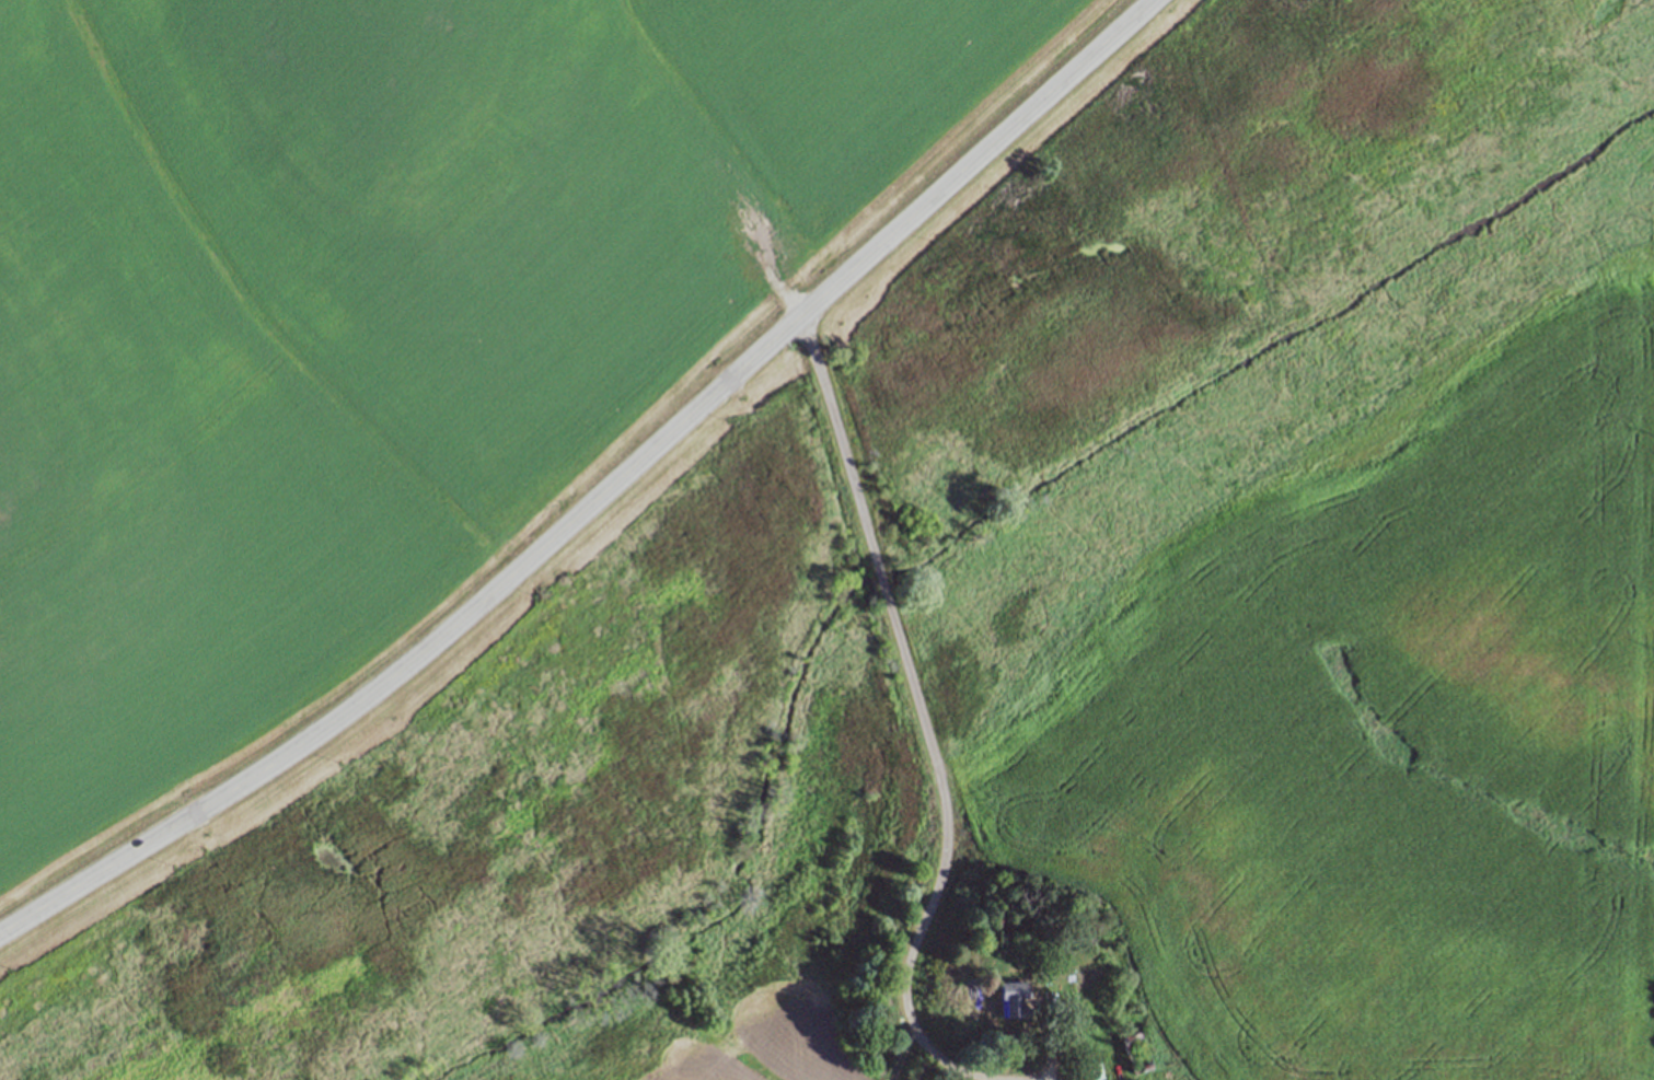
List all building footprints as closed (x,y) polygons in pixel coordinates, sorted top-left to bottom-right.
[(999,983),(1023,982),(1023,1003),(1030,1002),(1030,1017),(1020,1017),(1020,1018),(999,1019),(999,983)] [(1140,1031),(1152,1069),(1132,1075),(1121,1037),(1140,1031)] [(1097,1062),(1101,1079),(1083,1079),(1080,1067),(1097,1062)]
